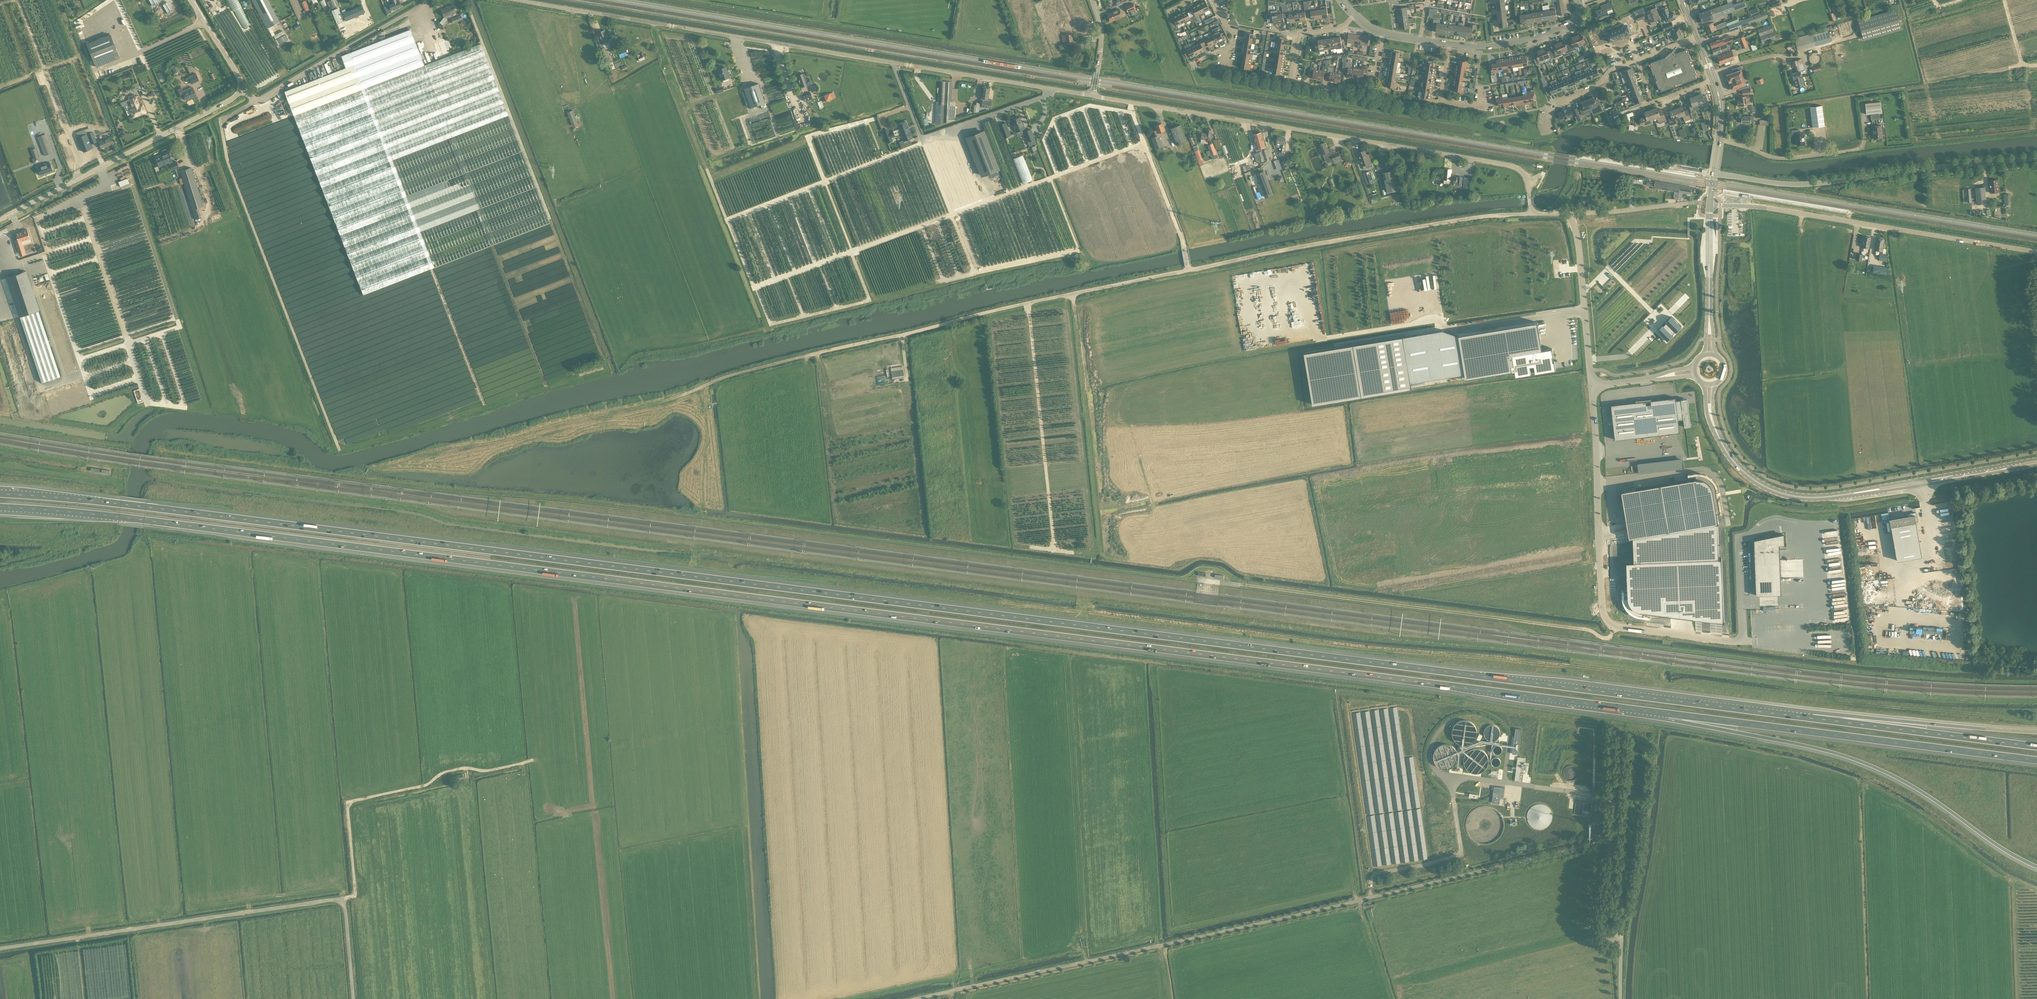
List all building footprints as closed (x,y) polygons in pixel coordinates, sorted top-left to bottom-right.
[(242,28),(250,25),(238,0),(228,0),(242,28)] [(278,22),(267,0),(256,0),(269,27),(278,22)] [(306,0),(301,2),(305,11),(310,9),(306,0)] [(326,1),(328,5),(327,5),(328,10),(338,5),(336,0),(326,0),(326,1)] [(397,0),(395,0),(391,2),(388,4),(387,4),(383,5),(387,14),(391,12),(390,10),(391,10),(394,9),(401,6),(399,1),(397,1),(397,0)] [(1007,6),(1010,4),(1012,11),(1019,8),(1015,0),(1005,0),(1007,6)] [(1070,8),(1071,12),(1078,9),(1077,6),(1083,4),(1082,0),(1076,0),(1070,2),(1073,7),(1070,8)] [(1200,3),(1206,14),(1209,13),(1210,12),(1208,10),(1209,9),(1205,0),(1200,3)] [(1321,6),(1323,18),(1328,17),(1327,7),(1329,7),(1329,3),(1328,0),(1325,0),(1326,6),(1321,6)] [(1720,6),(1722,15),(1747,6),(1745,0),(1742,1),(1742,0),(1737,0),(1738,3),(1733,5),(1732,2),(1720,6)] [(1609,15),(1607,10),(1612,8),(1610,2),(1602,6),(1603,9),(1596,11),(1599,18),(1609,15)] [(1661,2),(1647,7),(1648,10),(1657,7),(1657,8),(1663,6),(1661,2)] [(1125,6),(1127,12),(1128,11),(1135,8),(1133,3),(1125,6)] [(1204,16),(1206,14),(1200,3),(1196,5),(1200,14),(1202,13),(1204,16)] [(1042,7),(1039,8),(1041,15),(1045,14),(1045,13),(1046,13),(1047,15),(1059,11),(1056,4),(1043,9),(1042,7)] [(361,5),(342,13),(346,21),(364,13),(361,5)] [(450,5),(435,10),(437,15),(438,15),(439,17),(452,12),(462,20),(465,14),(454,7),(451,8),(450,5)] [(1200,14),(1196,5),(1191,7),(1193,10),(1190,11),(1195,21),(1199,19),(1197,15),(1200,14)] [(1549,10),(1551,22),(1554,21),(1553,19),(1557,18),(1556,9),(1555,9),(1555,6),(1549,7),(1550,10),(1549,10)] [(1657,12),(1659,16),(1663,14),(1664,16),(1665,15),(1666,18),(1663,20),(1664,22),(1667,21),(1668,22),(1676,18),(1674,15),(1675,14),(1674,13),(1673,12),(1669,13),(1666,6),(1661,8),(1662,10),(1657,12)] [(1722,15),(1720,6),(1699,14),(1702,22),(1722,15)] [(331,10),(337,23),(341,21),(338,13),(340,12),(338,7),(331,10)] [(1317,19),(1316,10),(1316,7),(1310,8),(1311,10),(1308,10),(1308,15),(1311,14),(1312,20),(1317,19)] [(1398,16),(1407,14),(1406,10),(1410,9),(1410,7),(1397,9),(1398,16)] [(1634,12),(1636,16),(1638,20),(1644,18),(1642,13),(1645,12),(1643,8),(1634,12)] [(1659,16),(1657,12),(1656,8),(1646,12),(1650,22),(1651,22),(1652,25),(1654,23),(1653,21),(1658,19),(1657,19),(1660,18),(1659,16)] [(1119,9),(1107,14),(1110,22),(1122,16),(1119,9)] [(1182,12),(1186,21),(1190,19),(1192,23),(1195,21),(1190,11),(1188,12),(1186,9),(1182,12)] [(1896,9),(1858,20),(1864,40),(1902,29),(1896,9)] [(1079,11),(1074,12),(1076,17),(1074,18),(1076,23),(1078,22),(1079,23),(1084,21),(1083,21),(1089,19),(1087,13),(1081,15),(1079,11)] [(1766,11),(1739,21),(1728,25),(1730,32),(1769,17),(1766,11)] [(1177,14),(1181,23),(1184,22),(1185,25),(1187,24),(1186,21),(1182,12),(1177,14)] [(1177,25),(1181,23),(1177,14),(1172,16),(1172,17),(1170,19),(1172,26),(1173,25),(1176,31),(1179,29),(1177,25)] [(1398,16),(1399,22),(1414,20),(1413,18),(1408,19),(1407,14),(1398,16)] [(1525,26),(1527,25),(1526,14),(1519,15),(1521,24),(1525,23),(1525,26)] [(1715,26),(1716,30),(1719,28),(1719,29),(1724,27),(1727,25),(1727,26),(1728,25),(1739,21),(1737,17),(1725,21),(1726,22),(1722,23),(1717,24),(1718,25),(1715,26)] [(1415,20),(1414,20),(1399,22),(1400,29),(1409,28),(1409,24),(1416,23),(1415,20)] [(1442,33),(1443,24),(1440,23),(1440,20),(1433,20),(1433,25),(1436,25),(1436,32),(1442,33)] [(1708,33),(1716,30),(1715,26),(1714,26),(1712,22),(1705,25),(1708,33)] [(1470,27),(1467,26),(1466,35),(1472,36),(1473,31),(1476,31),(1477,25),(1470,24),(1470,27)] [(1618,27),(1616,28),(1619,37),(1622,36),(1625,34),(1626,35),(1631,33),(1627,25),(1623,27),(1622,24),(1618,25),(1618,27)] [(1760,28),(1757,29),(1762,43),(1776,39),(1771,24),(1760,28)] [(1214,33),(1218,42),(1223,40),(1221,36),(1224,35),(1221,29),(1220,26),(1212,30),(1214,33)] [(1610,32),(1605,33),(1608,42),(1613,40),(1613,39),(1617,38),(1619,37),(1616,28),(1614,29),(1613,27),(1608,29),(1610,32)] [(1794,38),(1796,44),(1793,45),(1795,50),(1797,49),(1797,50),(1815,45),(1815,46),(1831,42),(1828,32),(1827,27),(1811,32),(1812,33),(1794,38)] [(1022,28),(1021,36),(1028,37),(1027,40),(1039,42),(1041,33),(1036,32),(1036,33),(1034,33),(1034,29),(1022,28)] [(1667,35),(1668,38),(1681,32),(1679,28),(1669,32),(1670,34),(1667,35)] [(293,115),(333,219),(363,295),(550,223),(480,44),(453,54),(424,65),(410,29),(341,55),(345,68),(284,91),(293,115)] [(283,30),(273,36),(275,39),(285,33),(283,30)] [(609,41),(605,30),(598,32),(602,44),(605,43),(607,48),(611,47),(609,41)] [(1053,32),(1043,31),(1042,39),(1049,40),(1048,45),(1057,46),(1058,37),(1053,36),(1053,32)] [(1218,42),(1214,33),(1211,34),(1210,31),(1208,32),(1209,35),(1214,44),(1218,42)] [(1681,32),(1668,38),(1669,40),(1672,39),(1673,41),(1683,37),(1681,32)] [(96,67),(120,58),(110,34),(87,44),(96,67)] [(1348,34),(1347,43),(1351,43),(1351,47),(1353,47),(1354,44),(1355,35),(1348,34)] [(1575,36),(1579,45),(1582,44),(1583,47),(1589,44),(1586,38),(1583,39),(1581,34),(1575,36)] [(1060,39),(1058,51),(1067,53),(1069,45),(1076,46),(1077,40),(1076,40),(1077,36),(1066,35),(1065,37),(1064,37),(1064,39),(1060,39)] [(1197,43),(1195,44),(1199,53),(1204,51),(1202,46),(1205,45),(1201,38),(1200,35),(1196,37),(1196,40),(1197,43)] [(1201,38),(1205,45),(1207,43),(1209,46),(1214,44),(1209,35),(1205,37),(1204,37),(1203,37),(1201,38)] [(1362,36),(1355,35),(1354,44),(1358,44),(1357,48),(1360,48),(1362,36)] [(1710,42),(1710,43),(1709,44),(1710,47),(1711,47),(1712,48),(1721,45),(1733,41),(1732,37),(1730,35),(1726,36),(1725,38),(1719,40),(1719,39),(1710,42)] [(1362,36),(1360,48),(1362,49),(1363,45),(1367,46),(1369,37),(1362,36)] [(1569,45),(1571,51),(1577,49),(1576,47),(1579,45),(1575,36),(1570,38),(1572,44),(1569,45)] [(1743,48),(1745,48),(1747,47),(1748,46),(1744,36),(1739,38),(1743,48)] [(1086,39),(1080,38),(1078,51),(1085,52),(1085,51),(1094,52),(1096,39),(1086,37),(1086,39)] [(1340,37),(1334,38),(1336,48),(1337,53),(1340,52),(1339,49),(1342,48),(1345,48),(1344,39),(1342,39),(1341,38),(1340,37)] [(438,42),(443,55),(448,53),(443,40),(438,42)] [(1320,52),(1319,52),(1325,51),(1323,40),(1317,40),(1318,44),(1315,45),(1316,52),(1320,52)] [(1572,53),(1571,51),(1569,45),(1566,46),(1564,41),(1558,43),(1562,52),(1565,51),(1567,55),(1572,53)] [(1552,52),(1554,58),(1559,56),(1558,53),(1562,52),(1558,43),(1552,45),(1555,51),(1552,52)] [(1729,46),(1728,43),(1712,49),(1714,54),(1728,49),(1727,47),(1729,46)] [(1190,58),(1195,56),(1189,44),(1184,46),(1186,49),(1183,50),(1185,56),(1188,54),(1190,58)] [(1189,44),(1195,56),(1199,53),(1195,44),(1190,46),(1189,44)] [(1541,50),(1545,61),(1549,60),(1554,58),(1552,52),(1549,53),(1546,47),(1541,50)] [(1545,61),(1541,50),(1535,52),(1537,57),(1534,59),(1537,65),(1545,61)] [(1695,75),(1696,75),(1688,53),(1687,53),(1686,50),(1677,53),(1674,50),(1664,58),(1653,62),(1650,63),(1651,66),(1650,67),(1659,89),(1660,88),(1661,91),(1696,78),(1695,75)] [(1735,59),(1732,51),(1718,56),(1720,64),(1735,59)] [(1812,63),(1814,64),(1815,64),(1817,63),(1818,62),(1819,61),(1820,59),(1820,58),(1819,56),(1818,55),(1817,54),(1815,53),(1814,54),(1812,54),(1811,55),(1810,57),(1810,59),(1810,60),(1811,62),(1812,63)] [(1463,66),(1465,66),(1468,67),(1468,63),(1470,63),(1470,60),(1461,59),(1461,60),(1460,60),(1459,65),(1463,66)] [(1796,72),(1792,73),(1794,79),(1796,87),(1804,85),(1802,77),(1800,71),(1804,70),(1803,64),(1801,59),(1792,61),(1793,66),(1795,66),(1796,72)] [(1347,77),(1352,78),(1354,68),(1351,68),(1352,62),(1351,61),(1348,60),(1348,62),(1346,62),(1345,69),(1348,69),(1347,77)] [(1424,67),(1426,67),(1433,68),(1434,63),(1432,63),(1432,61),(1423,60),(1423,63),(1424,63),(1424,67)] [(1247,63),(1242,62),(1241,67),(1243,68),(1242,69),(1252,71),(1252,68),(1250,68),(1251,66),(1251,64),(1247,63)] [(1496,63),(1491,64),(1492,66),(1490,66),(1492,75),(1495,74),(1495,73),(1498,72),(1498,69),(1497,63),(1496,63)] [(1312,79),(1318,80),(1319,70),(1316,70),(1316,67),(1314,67),(1315,64),(1312,64),(1310,71),(1313,71),(1312,79)] [(1362,69),(1359,69),(1357,79),(1363,80),(1364,72),(1367,73),(1368,66),(1365,65),(1364,67),(1362,66),(1362,69)] [(1322,71),(1319,70),(1318,80),(1323,81),(1324,73),(1327,74),(1328,67),(1323,66),(1322,71)] [(1589,67),(1593,78),(1599,76),(1596,68),(1593,69),(1592,66),(1589,67)] [(1727,82),(1728,81),(1728,83),(1727,83),(1729,90),(1730,89),(1729,89),(1731,88),(1731,89),(1744,85),(1745,88),(1748,87),(1747,83),(1747,84),(1746,84),(1741,71),(1742,70),(1741,66),(1738,67),(1739,71),(1727,75),(1725,76),(1725,75),(1724,75),(1727,82)] [(728,73),(726,67),(723,68),(722,67),(719,68),(719,69),(718,69),(721,80),(730,77),(729,73),(728,73)] [(1585,72),(1588,80),(1593,78),(1589,67),(1586,68),(1587,71),(1585,72)] [(1624,74),(1625,76),(1633,73),(1631,68),(1621,72),(1622,75),(1624,74)] [(1578,71),(1582,82),(1588,80),(1585,72),(1582,73),(1580,70),(1578,71)] [(1576,85),(1582,82),(1578,71),(1575,72),(1576,75),(1573,76),(1576,85)] [(804,73),(803,73),(802,73),(801,72),(798,73),(798,74),(798,75),(797,76),(801,87),(811,83),(810,78),(806,79),(804,73)] [(191,84),(196,82),(199,80),(196,73),(188,76),(191,84)] [(1633,73),(1625,76),(1627,82),(1636,78),(1635,75),(1634,75),(1633,73)] [(1564,76),(1569,88),(1574,85),(1571,77),(1568,78),(1567,75),(1564,76)] [(1560,82),(1563,90),(1569,88),(1564,76),(1562,77),(1563,81),(1560,82)] [(1636,78),(1627,82),(1629,87),(1637,84),(1637,82),(1636,78)] [(1553,81),(1558,92),(1563,90),(1560,82),(1557,83),(1556,80),(1553,81)] [(939,101),(936,101),(936,105),(938,105),(937,125),(955,119),(956,105),(954,105),(954,102),(952,102),(953,82),(940,81),(939,101)] [(1552,94),(1558,92),(1553,81),(1550,82),(1552,85),(1547,87),(1546,84),(1543,85),(1547,96),(1552,94)] [(1389,87),(1389,88),(1398,90),(1398,86),(1396,86),(1397,82),(1395,82),(1393,82),(1388,82),(1388,87),(1389,87)] [(758,83),(744,88),(750,107),(765,102),(758,83)] [(1637,84),(1629,87),(1627,88),(1629,93),(1640,89),(1639,86),(1638,86),(1637,84)] [(1456,91),(1456,92),(1465,94),(1465,91),(1464,90),(1465,87),(1462,86),(1456,85),(1455,90),(1456,91)] [(193,97),(196,96),(192,87),(182,91),(181,88),(177,89),(181,98),(185,96),(186,100),(187,99),(188,100),(190,99),(190,98),(193,97)] [(991,108),(991,107),(992,100),(988,99),(990,88),(983,87),(981,98),(982,98),(981,104),(982,105),(982,106),(991,108)] [(1641,93),(1640,89),(1629,93),(1631,99),(1633,98),(1641,95),(1641,93)] [(805,101),(813,98),(810,92),(802,95),(805,101)] [(823,101),(834,97),(832,92),(822,96),(823,101)] [(1431,99),(1431,94),(1422,92),(1421,97),(1419,97),(1419,100),(1426,101),(1426,98),(1431,99)] [(1695,96),(1699,104),(1702,103),(1703,107),(1709,105),(1705,95),(1702,96),(1701,93),(1695,96)] [(126,100),(121,102),(122,106),(128,104),(130,109),(133,117),(146,112),(143,104),(142,104),(139,95),(136,96),(135,94),(129,97),(129,99),(126,100)] [(1499,106),(1503,105),(1503,99),(1502,96),(1499,97),(1498,95),(1495,96),(1497,105),(1498,104),(1499,106)] [(1643,100),(1641,95),(1633,98),(1631,99),(1633,104),(1635,103),(1643,100)] [(1750,99),(1749,95),(1746,96),(1740,97),(1740,99),(1737,100),(1738,106),(1741,106),(1747,105),(1746,99),(1750,99)] [(1696,105),(1699,104),(1695,96),(1689,98),(1691,104),(1688,105),(1692,114),(1695,112),(1693,109),(1697,107),(1696,105)] [(1589,98),(1587,99),(1591,108),(1596,106),(1598,109),(1601,108),(1598,99),(1595,101),(1593,97),(1590,99),(1589,98)] [(1591,108),(1587,99),(1584,100),(1585,101),(1581,102),(1582,106),(1579,107),(1582,115),(1586,114),(1585,111),(1591,108)] [(1865,103),(1866,114),(1882,113),(1881,102),(1865,103)] [(1810,107),(1813,127),(1825,126),(1822,105),(1810,107)] [(1682,106),(1676,108),(1679,117),(1682,115),(1685,121),(1691,119),(1687,109),(1684,111),(1682,106)] [(1651,110),(1654,118),(1657,117),(1659,124),(1666,121),(1665,118),(1662,109),(1658,110),(1657,107),(1651,110)] [(1562,111),(1558,113),(1561,119),(1565,118),(1565,119),(1569,117),(1569,116),(1573,114),(1571,108),(1566,110),(1566,109),(1562,111)] [(1679,117),(1676,108),(1669,111),(1671,115),(1668,117),(1671,126),(1677,123),(1675,118),(1679,117)] [(567,112),(572,125),(578,123),(573,109),(567,112)] [(1654,118),(1651,110),(1644,112),(1646,117),(1642,118),(1642,116),(1638,118),(1641,125),(1644,124),(1645,125),(1649,124),(1648,122),(1651,121),(1651,119),(1654,118)] [(1012,120),(1016,132),(1021,130),(1022,132),(1024,132),(1027,141),(1034,139),(1031,129),(1026,131),(1025,128),(1023,123),(1022,124),(1020,117),(1012,120)] [(906,121),(898,124),(903,136),(902,137),(904,141),(913,137),(909,128),(909,129),(906,121)] [(1009,132),(1005,123),(999,125),(1003,134),(1009,132)] [(1161,123),(1155,126),(1157,130),(1154,131),(1156,136),(1151,138),(1155,149),(1163,146),(1158,133),(1164,131),(1161,123)] [(1180,124),(1170,128),(1176,143),(1186,139),(1180,124)] [(1882,138),(1882,134),(1885,134),(1884,128),(1881,128),(1881,125),(1871,126),(1872,132),(1873,132),(1874,139),(1882,138)] [(77,138),(83,152),(93,148),(91,144),(97,142),(93,131),(92,131),(91,127),(85,129),(86,134),(77,138)] [(1202,133),(1201,139),(1204,140),(1204,143),(1207,144),(1208,140),(1210,141),(1211,138),(1212,138),(1212,134),(1211,134),(1211,130),(1206,130),(1206,133),(1202,133)] [(984,132),(967,138),(982,175),(998,169),(984,132)] [(1261,132),(1257,133),(1262,148),(1266,147),(1261,132)] [(1795,134),(1797,145),(1805,144),(1803,132),(1795,134)] [(1257,133),(1253,134),(1258,149),(1262,148),(1257,133)] [(52,153),(45,134),(37,137),(44,156),(52,153)] [(98,141),(101,148),(113,144),(111,136),(98,141)] [(1279,151),(1279,155),(1284,156),(1285,152),(1286,144),(1285,144),(1286,138),(1278,136),(1276,145),(1280,146),(1279,151)] [(1325,142),(1319,145),(1320,147),(1319,149),(1320,152),(1322,152),(1326,161),(1328,162),(1341,157),(1338,151),(1330,154),(1325,142)] [(1212,160),(1218,157),(1216,154),(1213,143),(1207,145),(1211,156),(1212,160)] [(36,148),(30,150),(34,160),(39,158),(36,148)] [(1258,149),(1256,150),(1257,153),(1255,153),(1257,163),(1266,160),(1262,148),(1258,149)] [(1202,159),(1198,149),(1194,150),(1198,160),(1202,159)] [(1358,152),(1363,165),(1371,162),(1370,158),(1368,159),(1365,150),(1358,152)] [(162,156),(156,159),(159,166),(169,162),(169,164),(172,170),(179,167),(176,161),(173,162),(172,160),(168,152),(161,155),(162,156)] [(1013,159),(1022,183),(1032,179),(1023,155),(1013,159)] [(35,165),(31,167),(33,172),(37,170),(39,175),(52,170),(51,168),(55,167),(53,159),(42,163),(43,165),(37,168),(35,165)] [(191,209),(192,209),(195,219),(201,217),(198,208),(203,206),(191,167),(179,171),(191,209)] [(1443,179),(1454,180),(1453,187),(1461,188),(1461,184),(1462,177),(1458,176),(1458,177),(1456,177),(1456,176),(1452,176),(1452,175),(1451,174),(1451,169),(1445,168),(1443,179)] [(1263,170),(1256,173),(1265,197),(1272,194),(1263,170)] [(1383,173),(1387,192),(1399,189),(1395,170),(1383,173)] [(1369,171),(1363,173),(1367,184),(1373,181),(1369,171)] [(127,178),(118,182),(120,187),(129,183),(127,178)] [(1997,179),(1989,180),(1990,193),(1999,192),(1997,179)] [(1667,188),(1667,183),(1655,181),(1654,189),(1658,190),(1658,189),(1662,190),(1663,187),(1667,188)] [(1679,192),(1679,190),(1680,185),(1667,183),(1667,188),(1666,190),(1679,192)] [(1692,187),(1680,185),(1679,190),(1679,192),(1687,194),(1687,191),(1691,192),(1692,187)] [(1976,200),(1977,205),(1983,204),(1983,199),(1986,199),(1985,186),(1975,187),(1976,200)] [(845,236),(833,201),(816,190),(792,198),(790,197),(787,202),(731,221),(733,229),(731,228),(750,285),(752,281),(753,282),(842,253),(837,250),(839,249),(840,247),(838,246),(840,245),(838,244),(840,243),(842,245),(841,247),(844,248),(840,249),(843,251),(850,248),(847,239),(846,240),(844,239),(845,236)] [(21,234),(15,236),(17,244),(14,245),(17,258),(23,256),(20,245),(28,242),(25,231),(20,232),(21,234)] [(1861,243),(1860,246),(1869,248),(1871,237),(1864,236),(1862,243),(1861,243)] [(1884,239),(1876,238),(1874,250),(1882,251),(1884,239)] [(1888,254),(1880,253),(1879,260),(1886,261),(1888,254)] [(1886,274),(1887,267),(1874,265),(1873,272),(1886,274)] [(26,272),(6,278),(18,316),(38,310),(26,272)] [(1657,330),(1667,341),(1667,340),(1672,335),(1672,336),(1673,335),(1672,334),(1675,332),(1676,333),(1676,332),(1675,331),(1680,326),(1681,327),(1671,316),(1670,317),(1671,317),(1666,323),(1665,322),(1666,323),(1663,326),(1662,325),(1663,326),(1658,331),(1657,330)] [(1553,356),(1552,348),(1542,350),(1537,322),(1459,335),(1466,378),(1515,370),(1516,375),(1555,369),(1554,361),(1553,361),(1552,356),(1553,356)] [(1393,338),(1304,353),(1313,405),(1409,388),(1406,366),(1398,367),(1393,338)] [(902,366),(890,368),(892,379),(904,377),(902,366)] [(1675,397),(1611,405),(1615,440),(1679,432),(1678,420),(1684,419),(1685,427),(1691,426),(1689,418),(1688,412),(1687,398),(1684,399),(1684,398),(1682,398),(1682,399),(1676,400),(1675,397)] [(1636,489),(1621,491),(1629,536),(1629,538),(1633,538),(1718,523),(1716,513),(1721,512),(1721,513),(1719,500),(1718,500),(1714,501),(1714,497),(1718,497),(1718,493),(1713,494),(1712,491),(1716,490),(1717,490),(1717,489),(1717,487),(1716,486),(1715,484),(1715,483),(1714,482),(1713,481),(1712,479),(1711,479),(1710,477),(1708,476),(1707,476),(1706,475),(1705,474),(1703,474),(1701,474),(1700,473),(1699,473),(1697,473),(1695,473),(1694,474),(1695,478),(1636,488),(1636,489)] [(1954,520),(1954,514),(1949,514),(1948,511),(1938,511),(1939,521),(1954,520)] [(1907,516),(1889,519),(1896,559),(1897,561),(1922,556),(1921,555),(1916,523),(1916,522),(1918,522),(1916,512),(1907,514),(1907,516)] [(1628,597),(1623,597),(1623,600),(1625,605),(1626,607),(1628,610),(1627,611),(1630,613),(1631,612),(1635,615),(1638,616),(1644,617),(1644,611),(1693,609),(1693,617),(1724,622),(1721,558),(1719,558),(1718,523),(1633,538),(1634,562),(1626,562),(1628,597)] [(1755,539),(1754,540),(1756,595),(1781,594),(1779,544),(1784,544),(1784,534),(1771,537),(1771,539),(1766,539),(1766,538),(1756,540),(1755,540),(1755,539)] [(1925,632),(1925,627),(1921,627),(1921,624),(1915,624),(1914,632),(1925,632)] [(1397,706),(1390,707),(1392,719),(1395,719),(1396,721),(1399,721),(1397,706)] [(1521,729),(1515,728),(1512,753),(1518,754),(1521,729)] [(1413,756),(1406,757),(1408,772),(1412,772),(1412,775),(1414,775),(1415,784),(1417,784),(1413,756)] [(1520,773),(1523,774),(1525,758),(1518,756),(1515,777),(1514,780),(1519,781),(1520,778),(1520,773)] [(1577,777),(1578,774),(1578,772),(1577,769),(1575,767),(1573,766),(1570,765),(1568,766),(1565,767),(1564,769),(1563,772),(1563,775),(1564,777),(1566,779),(1568,780),(1571,781),(1573,780),(1576,779),(1577,777)] [(1425,782),(1448,797),(1451,791),(1428,777),(1425,782)] [(1500,788),(1494,787),(1492,802),(1499,803),(1500,799),(1499,799),(1500,788)] [(1514,806),(1516,806),(1517,800),(1509,800),(1509,805),(1506,805),(1506,814),(1514,814),(1514,806)] [(1551,823),(1553,818),(1553,814),(1551,809),(1548,806),(1544,804),(1540,803),(1535,804),(1531,806),(1528,810),(1527,814),(1527,819),(1529,823),(1532,826),(1536,829),(1540,829),(1545,828),(1548,826),(1551,823)]
